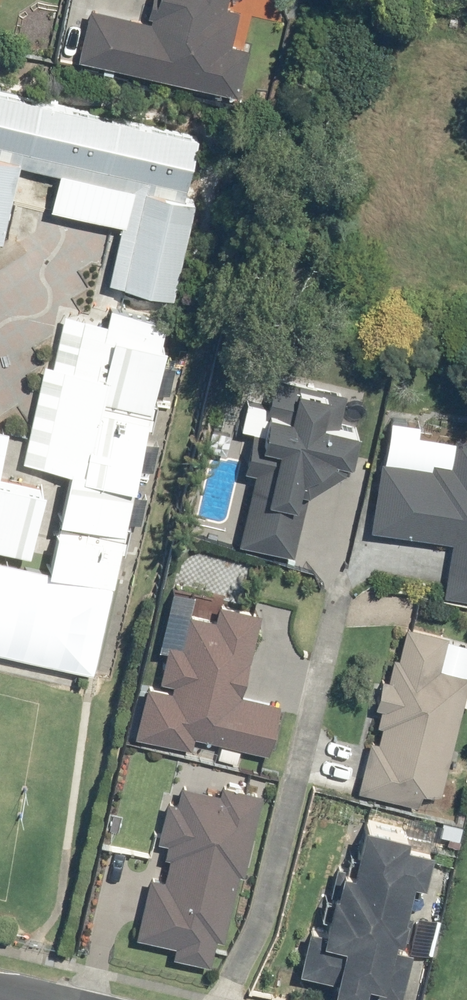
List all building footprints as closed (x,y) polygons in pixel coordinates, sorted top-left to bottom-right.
[(74,56),(235,95),(247,46),(229,41),(238,6),(224,3),(224,0),(147,0),(143,17),(86,4),(74,56)] [(0,67),(0,140),(181,179),(196,109),(0,67)] [(59,549),(121,562),(175,300),(93,283),(81,340),(44,333),(24,428),(81,440),(59,549)] [(250,469),(234,541),(292,553),(306,487),(349,460),(356,425),(337,421),(344,389),(270,374),(258,430),(249,428),(241,467),(250,469)] [(0,403),(0,521),(35,529),(51,460),(3,449),(13,406),(0,403)] [(466,598),(466,436),(451,433),(447,462),(429,459),(428,466),(377,459),(367,528),(449,541),(440,594),(466,598)] [(143,682),(131,733),(189,746),(192,735),(267,752),(278,702),(241,694),(261,609),(216,599),(212,617),(187,611),(191,592),(170,587),(156,646),(163,648),(155,685),(143,682)] [(354,788),(414,804),(418,788),(437,793),(466,675),(466,673),(438,665),(446,634),(402,623),(395,654),(388,653),(371,722),(379,724),(374,741),(366,739),(354,788)] [(240,874),(260,791),(217,781),(215,790),(177,781),(173,800),(164,798),(154,838),(165,841),(156,876),(146,874),(132,935),(171,944),(169,953),(207,962),(213,938),(221,940),(236,873),(240,874)] [(306,926),(295,969),(331,978),(328,988),(359,996),(361,990),(398,999),(410,950),(395,947),(411,878),(420,880),(428,845),(401,839),(403,830),(359,820),(348,867),(334,864),(318,929),(306,926)]
